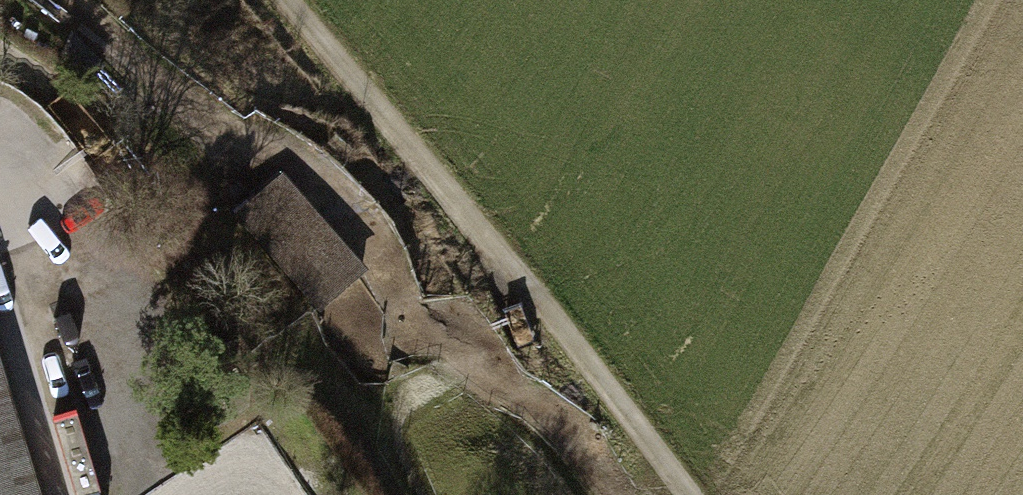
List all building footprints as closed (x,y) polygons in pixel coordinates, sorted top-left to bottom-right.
[(277,178),(230,219),(306,306),(352,265),(277,178)] [(0,386),(0,494),(34,494),(0,386)]
